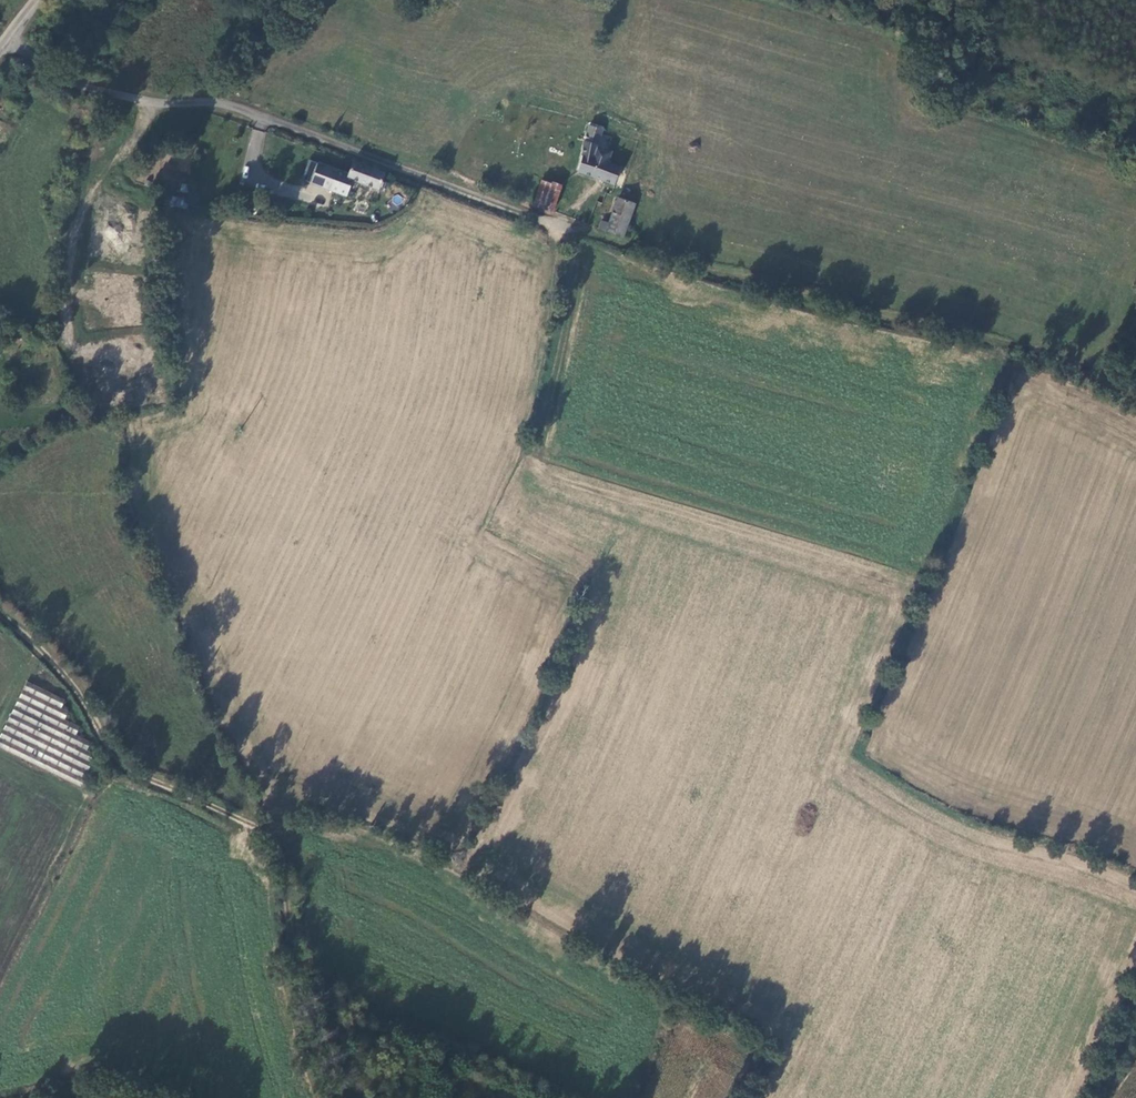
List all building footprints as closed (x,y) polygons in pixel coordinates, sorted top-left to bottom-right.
[(577,173),(612,185),(618,168),(602,163),(605,152),(595,148),(600,131),(595,129),(596,125),(588,122),(584,139),(583,151),(577,173)] [(384,183),(389,169),(359,158),(354,173),(384,183)] [(549,176),(537,172),(530,196),(542,200),(549,176)] [(567,182),(549,176),(542,200),(560,206),(567,182)] [(186,207),(187,199),(174,197),(173,205),(186,207)] [(601,221),(599,228),(610,232),(623,236),(633,203),(616,197),(608,223),(601,221)] [(664,242),(666,239),(665,236),(662,234),(659,234),(656,236),(656,239),(657,241),(659,243),(662,243),(664,242)] [(81,784),(97,745),(76,737),(80,727),(61,720),(69,699),(24,681),(0,739),(0,751),(81,784)]
